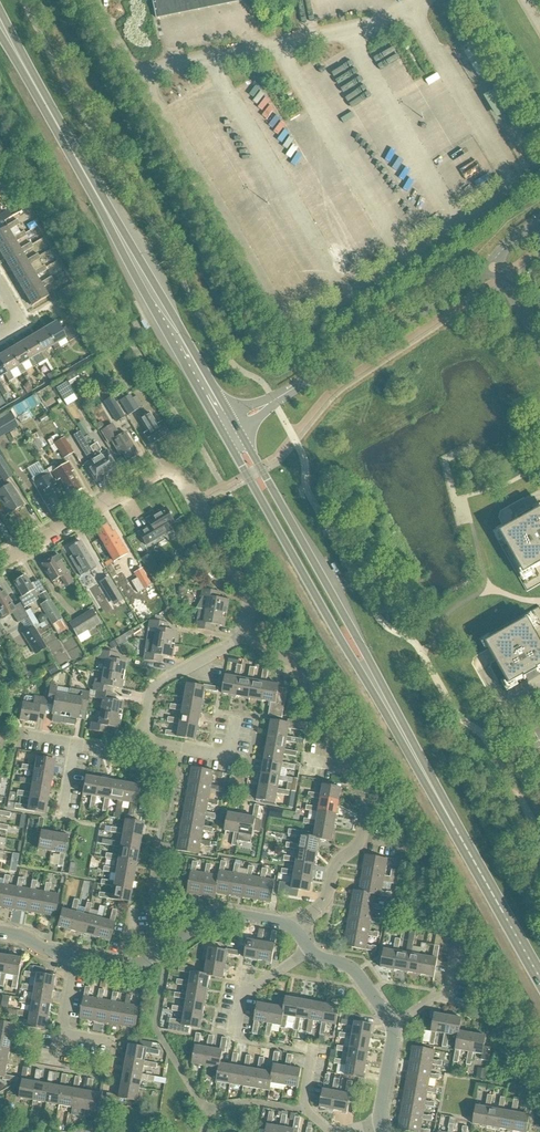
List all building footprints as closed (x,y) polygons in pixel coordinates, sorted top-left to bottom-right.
[(157,19),(250,0),(153,0),(157,19)] [(359,84),(332,99),(352,137),(380,122),(359,84)] [(13,239),(13,238),(9,231),(20,225),(17,220),(6,227),(6,228),(0,231),(0,247),(13,239)] [(4,260),(20,251),(19,250),(20,250),(16,243),(26,236),(24,232),(13,238),(13,239),(0,247),(0,253),(4,260)] [(4,260),(11,271),(27,262),(26,261),(27,261),(22,254),(33,248),(31,243),(20,250),(19,250),(20,251),(4,260)] [(11,271),(18,283),(33,273),(33,272),(29,265),(40,259),(37,255),(27,261),(26,261),(27,262),(11,271)] [(18,283),(24,294),(40,285),(40,284),(36,277),(47,270),(44,266),(33,272),(33,273),(18,283)] [(40,285),(24,294),(32,307),(48,297),(43,288),(54,282),(51,277),(40,284),(40,285)] [(56,323),(44,330),(54,345),(52,346),(52,347),(55,351),(60,348),(57,343),(66,339),(68,343),(78,337),(71,324),(61,330),(56,323)] [(44,330),(32,337),(41,353),(40,353),(44,361),(50,358),(45,350),(52,347),(52,346),(54,345),(44,330)] [(32,337),(20,344),(29,360),(28,361),(33,368),(44,361),(40,353),(41,353),(32,337)] [(20,344),(8,351),(18,367),(16,368),(21,375),(22,374),(26,372),(22,365),(28,361),(29,360),(20,344)] [(0,356),(0,365),(5,374),(4,375),(9,383),(14,379),(10,372),(16,368),(18,367),(8,351),(0,356)] [(79,380),(74,371),(64,377),(69,386),(79,380)] [(47,376),(50,381),(55,377),(52,372),(47,376)] [(66,382),(56,389),(67,406),(77,400),(66,382)] [(10,410),(15,420),(18,418),(23,427),(47,413),(36,395),(10,410)] [(120,401),(129,416),(138,410),(129,395),(120,401)] [(118,407),(110,412),(116,423),(124,418),(118,407)] [(19,427),(9,411),(0,416),(0,439),(19,427)] [(139,419),(147,433),(144,435),(150,445),(160,440),(163,440),(167,438),(167,437),(168,435),(161,423),(156,426),(149,413),(139,419)] [(39,420),(42,424),(50,418),(47,414),(39,420)] [(76,425),(83,438),(89,434),(82,422),(76,425)] [(111,442),(120,456),(122,454),(127,462),(136,457),(134,454),(137,452),(125,433),(120,436),(113,425),(101,432),(109,444),(111,442)] [(31,444),(36,452),(43,448),(42,447),(46,444),(42,437),(37,440),(34,435),(29,439),(28,440),(30,444),(31,444)] [(47,442),(53,453),(57,450),(63,460),(73,453),(64,438),(54,444),(51,439),(47,442)] [(106,475),(90,448),(89,449),(83,438),(77,442),(88,460),(90,458),(91,461),(84,465),(90,474),(92,473),(96,481),(106,475)] [(96,444),(90,448),(106,475),(116,469),(111,461),(113,460),(108,451),(100,456),(99,453),(101,452),(96,444)] [(5,482),(12,477),(0,458),(0,474),(5,482)] [(71,473),(73,471),(68,463),(56,470),(52,472),(58,481),(60,480),(70,496),(81,490),(71,473)] [(50,504),(52,507),(59,503),(62,501),(60,497),(59,497),(53,487),(55,485),(49,475),(42,479),(37,476),(32,480),(34,484),(47,506),(50,504)] [(5,516),(5,517),(23,506),(10,485),(0,491),(0,502),(1,502),(9,514),(5,516)] [(173,523),(170,517),(171,516),(170,514),(169,514),(165,508),(146,520),(150,526),(138,533),(146,546),(171,531),(168,526),(173,523)] [(495,536),(527,592),(539,585),(539,510),(495,536)] [(96,532),(114,562),(127,554),(114,532),(111,533),(107,526),(96,532)] [(96,568),(80,542),(69,549),(73,556),(69,558),(80,577),(96,568)] [(196,546),(188,550),(192,556),(199,552),(196,546)] [(73,583),(60,561),(61,560),(58,555),(41,565),(52,583),(60,578),(66,588),(73,583)] [(213,573),(204,557),(194,563),(203,578),(213,573)] [(159,572),(154,564),(146,568),(151,577),(159,572)] [(134,574),(144,590),(151,586),(147,580),(141,569),(134,574)] [(14,583),(22,597),(19,599),(24,608),(38,600),(33,591),(36,590),(33,584),(31,585),(25,576),(20,579),(18,579),(16,581),(15,582),(14,583)] [(109,577),(99,583),(113,606),(122,600),(109,577)] [(25,612),(20,604),(14,608),(4,590),(0,593),(0,616),(2,620),(12,614),(18,624),(28,617),(25,612)] [(204,597),(202,610),(227,614),(229,601),(220,599),(221,593),(203,590),(202,597),(204,597)] [(39,596),(43,604),(40,605),(56,633),(66,627),(45,592),(39,596)] [(539,607),(483,639),(510,686),(524,678),(525,680),(539,672),(539,671),(538,670),(539,669),(539,608),(539,607)] [(25,612),(28,617),(33,625),(35,629),(39,626),(41,629),(48,625),(46,622),(47,619),(45,616),(41,615),(38,617),(38,620),(39,623),(43,624),(39,626),(30,609),(25,612)] [(202,610),(199,609),(196,629),(214,632),(215,626),(225,627),(227,614),(202,610)] [(68,624),(77,637),(99,624),(91,610),(68,624)] [(155,622),(149,621),(148,628),(155,630),(153,642),(174,646),(176,632),(167,631),(168,624),(162,623),(163,618),(158,617),(158,618),(155,618),(155,622)] [(45,648),(33,628),(23,635),(35,654),(45,648)] [(117,647),(114,641),(108,644),(111,650),(117,647)] [(146,641),(143,660),(161,664),(162,657),(172,658),(174,646),(153,642),(146,641)] [(105,660),(103,673),(124,677),(126,663),(117,662),(119,655),(99,652),(98,659),(105,660)] [(47,669),(51,675),(58,671),(55,664),(47,669)] [(223,694),(236,697),(239,678),(240,679),(242,666),(237,665),(235,678),(226,676),(223,694)] [(249,699),(262,701),(265,683),(266,683),(269,666),(264,665),(261,682),(253,681),(252,681),(249,699)] [(236,697),(249,699),(252,681),(253,681),(255,668),(250,667),(248,680),(240,679),(239,678),(236,697)] [(32,670),(25,674),(27,679),(35,675),(32,670)] [(93,691),(97,692),(111,695),(113,688),(121,690),(124,677),(103,673),(101,681),(95,680),(93,691)] [(15,686),(13,681),(6,685),(9,689),(15,686)] [(265,683),(262,701),(271,703),(268,716),(282,718),(287,691),(278,689),(279,686),(266,683),(265,683)] [(188,685),(185,698),(203,701),(205,690),(218,693),(219,688),(204,685),(204,687),(188,685)] [(51,722),(63,724),(68,697),(56,694),(57,688),(50,686),(47,699),(47,705),(53,706),(51,715),(53,716),(51,722)] [(68,697),(63,724),(75,726),(76,720),(77,720),(79,710),(86,712),(89,693),(69,690),(68,697)] [(102,700),(100,712),(121,716),(123,703),(114,702),(115,695),(111,695),(97,692),(95,699),(102,700)] [(45,715),(47,705),(47,699),(34,697),(34,699),(26,697),(24,699),(23,704),(22,704),(19,721),(36,724),(38,714),(45,715)] [(170,710),(183,712),(183,711),(201,714),(203,701),(185,698),(184,707),(171,704),(170,710)] [(168,723),(180,725),(180,724),(199,727),(201,714),(183,711),(183,712),(181,720),(169,718),(168,723)] [(121,716),(100,712),(98,725),(91,724),(90,731),(108,735),(109,728),(119,730),(121,716)] [(272,721),(269,735),(287,738),(288,737),(289,729),(306,732),(308,724),(290,721),(290,724),(272,721)] [(180,724),(180,725),(179,733),(166,731),(165,735),(196,741),(199,727),(180,724)] [(269,735),(267,748),(285,751),(285,750),(287,742),(304,745),(305,740),(288,737),(287,738),(269,735)] [(267,748),(265,761),(283,764),(283,763),(284,755),(297,757),(298,752),(285,750),(285,751),(267,748)] [(21,770),(34,772),(34,771),(52,775),(54,761),(36,758),(34,767),(22,765),(21,770)] [(265,761),(262,774),(280,777),(281,776),(282,768),(295,771),(295,765),(283,763),(283,764),(265,761)] [(192,768),(190,782),(211,786),(212,785),(213,776),(218,777),(218,778),(223,779),(224,773),(192,768)] [(19,783),(31,785),(50,788),(52,775),(34,771),(34,772),(32,780),(20,778),(19,783)] [(262,774),(260,787),(278,790),(278,789),(280,781),(292,784),(293,779),(281,776),(280,777),(262,774)] [(94,810),(96,797),(95,797),(99,779),(85,777),(82,795),(91,797),(89,809),(94,810)] [(107,812),(109,800),(108,800),(112,781),(99,779),(95,797),(96,797),(104,799),(102,812),(107,812)] [(108,800),(109,800),(117,801),(114,819),(119,819),(122,802),(121,802),(125,784),(112,781),(108,800)] [(190,782),(187,796),(209,800),(209,799),(211,790),(216,791),(216,792),(220,792),(221,787),(212,785),(211,786),(190,782)] [(138,786),(125,784),(121,802),(122,802),(130,804),(128,816),(133,817),(138,786)] [(16,796),(29,798),(47,801),(50,788),(31,785),(30,793),(17,791),(16,796)] [(308,798),(320,800),(321,799),(339,802),(341,789),(323,786),(321,795),(309,792),(308,798)] [(278,790),(260,787),(257,800),(276,804),(277,794),(290,797),(291,792),(278,789),(278,790)] [(187,796),(185,810),(207,814),(207,813),(208,804),(213,805),(218,806),(219,801),(209,799),(209,800),(187,796)] [(29,798),(28,806),(15,804),(14,809),(45,814),(47,801),(29,798)] [(306,811),(318,813),(318,812),(337,815),(339,802),(321,799),(320,800),(319,808),(306,806),(306,811)] [(253,818),(242,816),(238,841),(251,844),(253,832),(260,833),(262,821),(258,820),(260,806),(255,805),(253,818)] [(271,808),(270,817),(282,820),(284,811),(271,808)] [(185,810),(182,823),(204,827),(206,817),(211,818),(211,819),(215,820),(216,815),(207,813),(207,814),(185,810)] [(303,824),(316,826),(316,825),(334,828),(337,815),(318,812),(318,813),(317,821),(304,819),(303,824)] [(238,841),(242,816),(228,813),(225,831),(234,833),(232,846),(237,847),(238,841)] [(37,850),(51,852),(54,834),(42,832),(44,819),(39,818),(36,833),(40,833),(37,850)] [(109,833),(122,835),(122,834),(140,837),(143,824),(125,821),(123,830),(110,828),(109,833)] [(182,823),(180,837),(202,841),(202,840),(203,831),(208,832),(208,833),(213,834),(214,828),(204,827),(182,823)] [(288,835),(301,837),(301,836),(314,838),(319,839),(319,840),(332,842),(334,828),(316,825),(316,826),(315,831),(312,831),(311,833),(289,829),(288,835)] [(54,834),(51,852),(60,854),(57,866),(62,867),(68,836),(54,834)] [(101,845),(120,848),(120,847),(138,850),(140,837),(122,834),(122,835),(121,843),(102,840),(101,845)] [(286,848),(298,850),(299,849),(317,853),(319,840),(319,839),(314,838),(301,836),(301,837),(299,845),(287,843),(286,848)] [(202,841),(180,837),(177,851),(199,855),(201,845),(206,846),(206,847),(210,847),(211,842),(202,840),(202,841)] [(105,859),(117,861),(118,860),(136,864),(138,850),(120,847),(120,848),(118,856),(106,854),(105,859)] [(284,861),(296,863),(315,866),(317,853),(299,849),(298,850),(297,858),(284,856),(284,861)] [(366,856),(362,878),(384,882),(383,883),(398,885),(400,871),(392,870),(391,877),(385,876),(388,860),(366,856)] [(102,872),(115,874),(115,873),(133,877),(136,864),(118,860),(117,861),(116,869),(103,867),(102,872)] [(216,893),(230,896),(234,874),(233,873),(224,872),(225,867),(226,867),(227,862),(221,861),(219,876),(216,893)] [(188,893),(202,896),(206,874),(205,874),(196,872),(197,867),(198,867),(198,863),(193,862),(188,893)] [(68,874),(74,875),(76,864),(70,863),(68,874)] [(281,874),(294,876),(312,879),(315,866),(296,863),(295,871),(282,869),(281,874)] [(216,898),(216,893),(219,876),(210,875),(211,870),(212,865),(207,864),(205,874),(206,874),(202,896),(216,898)] [(230,896),(244,898),(248,876),(247,876),(238,874),(239,869),(240,869),(240,865),(235,864),(233,873),(234,874),(230,896)] [(244,898),(258,900),(262,878),(261,878),(252,877),(253,872),(254,867),(249,866),(247,876),(248,876),(244,898)] [(262,878),(258,900),(271,903),(275,881),(266,879),(266,874),(267,874),(268,870),(263,869),(261,878),(262,878)] [(100,885),(113,887),(113,886),(131,890),(133,877),(115,873),(115,874),(114,882),(101,880),(100,885)] [(13,910),(17,888),(16,888),(7,886),(8,881),(9,881),(10,877),(4,876),(3,885),(0,903),(0,907),(13,910)] [(294,876),(293,884),(280,882),(278,894),(296,898),(298,890),(310,892),(312,879),(294,876)] [(13,910),(27,912),(30,890),(21,889),(22,883),(23,884),(23,879),(18,878),(16,888),(17,888),(13,910)] [(362,878),(359,892),(376,895),(391,898),(392,893),(387,892),(387,893),(382,892),(383,883),(384,882),(362,878)] [(89,890),(92,880),(86,879),(83,892),(87,893),(88,890),(89,890)] [(27,912),(40,915),(44,893),(35,891),(36,886),(37,882),(32,881),(30,890),(27,912)] [(44,893),(40,915),(54,917),(58,895),(48,893),(49,888),(50,889),(51,884),(46,883),(44,893)] [(113,886),(113,887),(111,895),(99,893),(98,898),(129,903),(131,890),(113,886)] [(354,891),(352,905),(374,908),(373,909),(383,911),(384,906),(379,905),(374,905),(376,895),(359,892),(354,891)] [(57,928),(70,931),(75,913),(76,913),(79,901),(74,900),(71,912),(61,910),(57,928)] [(70,931),(83,934),(88,916),(88,917),(92,904),(87,903),(83,915),(76,913),(75,913),(70,931)] [(352,905),(349,918),(371,922),(371,923),(381,925),(382,919),(377,918),(377,919),(372,918),(373,909),(374,908),(352,905)] [(83,934),(96,938),(101,920),(104,908),(99,906),(96,919),(88,917),(88,916),(83,934)] [(101,920),(96,938),(109,941),(117,911),(112,910),(109,922),(101,920)] [(349,918),(347,932),(369,936),(369,937),(378,938),(379,933),(375,932),(374,933),(369,932),(371,923),(371,922),(349,918)] [(245,958),(258,961),(261,942),(262,943),(264,930),(259,929),(257,942),(248,940),(245,958)] [(261,942),(258,961),(272,963),(277,932),(272,931),(270,944),(262,943),(261,942)] [(369,936),(347,932),(344,946),(376,952),(377,947),(372,946),(372,947),(367,946),(369,937),(369,936)] [(381,968),(395,970),(398,952),(401,940),(396,939),(393,951),(384,950),(381,968)] [(395,970),(408,973),(411,954),(412,955),(414,942),(409,941),(406,954),(398,952),(395,970)] [(408,973),(421,975),(424,957),(425,957),(427,944),(422,943),(420,956),(412,955),(411,954),(408,973)] [(421,975),(434,977),(440,947),(435,946),(433,958),(425,957),(424,957),(421,975)] [(210,949),(207,962),(226,965),(227,955),(240,957),(241,952),(226,949),(226,951),(210,949)] [(6,975),(9,956),(0,955),(0,974),(1,974),(0,981),(0,987),(4,987),(6,975)] [(6,975),(14,976),(12,989),(17,990),(22,959),(9,956),(6,975)] [(210,976),(210,977),(223,979),(226,965),(207,962),(205,975),(210,976)] [(54,991),(56,977),(46,976),(47,969),(34,966),(32,973),(28,972),(25,972),(24,977),(37,979),(36,987),(35,988),(54,991)] [(170,970),(191,974),(192,972),(194,973),(195,969),(180,966),(180,967),(171,966),(170,970)] [(168,983),(189,987),(189,986),(208,990),(210,977),(210,976),(205,975),(194,973),(192,972),(191,974),(190,982),(169,978),(168,983)] [(35,992),(33,1000),(33,1001),(51,1004),(54,991),(35,988),(36,987),(23,985),(22,990),(35,992)] [(174,998),(187,1000),(187,999),(205,1003),(208,990),(189,986),(189,987),(188,995),(175,993),(174,998)] [(80,1019),(95,1021),(98,999),(89,998),(90,993),(91,988),(86,987),(80,1019)] [(95,1021),(108,1024),(112,1002),(103,1000),(104,995),(105,991),(100,990),(98,999),(95,1021)] [(108,1024),(122,1026),(126,1004),(125,1004),(116,1003),(117,998),(118,998),(119,993),(113,992),(112,1002),(108,1024)] [(126,1004),(122,1026),(136,1029),(140,1007),(130,1005),(131,1000),(132,1000),(132,995),(127,995),(125,1004),(126,1004)] [(8,1009),(10,997),(3,996),(1,1008),(8,1009)] [(32,1005),(31,1013),(31,1014),(49,1017),(51,1004),(33,1001),(33,1000),(21,998),(20,1003),(32,1005)] [(286,998),(284,1008),(285,1008),(281,1026),(280,1028),(286,1029),(288,1017),(296,1018),(297,1018),(300,1000),(286,998)] [(172,1011),(185,1013),(185,1012),(203,1016),(205,1003),(187,999),(187,1000),(185,1008),(173,1006),(172,1011)] [(313,1002),(300,1000),(297,1018),(296,1018),(294,1031),(299,1032),(301,1019),(309,1020),(309,1021),(313,1002)] [(326,1005),(313,1002),(309,1021),(309,1020),(307,1033),(312,1034),(314,1021),(322,1023),(323,1023),(326,1005)] [(260,1022),(268,1024),(271,1006),(258,1003),(252,1034),(257,1035),(260,1022)] [(339,1007),(326,1005),(323,1023),(322,1023),(320,1035),(325,1036),(327,1024),(336,1025),(339,1007)] [(268,1024),(265,1036),(270,1037),(273,1025),(281,1026),(285,1008),(284,1008),(271,1006),(268,1024)] [(31,1014),(31,1013),(18,1011),(17,1016),(30,1018),(28,1027),(47,1031),(49,1017),(31,1014)] [(185,1012),(185,1013),(183,1021),(171,1019),(169,1030),(181,1032),(182,1026),(201,1029),(203,1016),(185,1012)] [(354,1027),(353,1035),(352,1036),(371,1039),(373,1026),(361,1023),(362,1016),(347,1014),(345,1021),(342,1020),(341,1025),(354,1027)] [(436,1033),(444,1034),(445,1035),(448,1016),(435,1014),(429,1045),(434,1046),(436,1033)] [(449,1035),(458,1037),(459,1032),(460,1032),(462,1019),(448,1016),(445,1035),(444,1034),(442,1047),(447,1048),(449,1035)] [(13,1039),(15,1025),(0,1022),(0,1036),(13,1039)] [(460,1051),(468,1052),(469,1053),(473,1034),(460,1032),(459,1032),(458,1037),(453,1063),(458,1064),(460,1051)] [(192,1064),(206,1067),(209,1049),(207,1048),(199,1047),(201,1034),(196,1033),(194,1048),(195,1048),(192,1064)] [(352,1040),(350,1048),(350,1049),(368,1052),(371,1039),(352,1036),(353,1035),(340,1033),(339,1038),(352,1040)] [(469,1053),(468,1052),(466,1065),(471,1066),(474,1053),(482,1055),(481,1060),(489,1062),(491,1048),(484,1047),(486,1037),(473,1034),(469,1053)] [(10,1052),(13,1039),(0,1036),(0,1050),(10,1052)] [(206,1067),(219,1069),(220,1069),(220,1064),(221,1064),(223,1053),(223,1051),(220,1050),(212,1049),(214,1036),(209,1036),(207,1048),(209,1049),(206,1067)] [(129,1045),(127,1059),(145,1062),(147,1054),(159,1056),(160,1051),(152,1049),(153,1043),(140,1041),(139,1047),(129,1045)] [(349,1053),(348,1061),(348,1062),(366,1065),(368,1052),(350,1049),(350,1048),(337,1046),(337,1051),(349,1053)] [(413,1047),(410,1061),(432,1065),(442,1067),(443,1061),(438,1061),(433,1061),(435,1051),(413,1047)] [(10,1052),(0,1050),(0,1063),(8,1065),(10,1052)] [(274,1067),(273,1073),(271,1084),(272,1084),(284,1086),(288,1067),(285,1067),(277,1066),(280,1053),(275,1052),(272,1067),(274,1067)] [(231,1085),(244,1087),(247,1069),(244,1068),(236,1067),(239,1054),(234,1053),(231,1066),(234,1066),(231,1085)] [(288,1054),(285,1067),(288,1067),(284,1086),(298,1088),(301,1070),(290,1068),(293,1055),(288,1054)] [(244,1087),(257,1089),(260,1071),(258,1070),(249,1069),(252,1056),(247,1055),(244,1068),(247,1069),(244,1087)] [(260,1071),(257,1089),(270,1091),(272,1084),(271,1084),(273,1073),(263,1071),(265,1059),(260,1058),(258,1070),(260,1071)] [(127,1059),(124,1072),(143,1075),(144,1067),(157,1069),(158,1064),(145,1062),(127,1059)] [(348,1062),(348,1061),(335,1059),(334,1064),(347,1066),(345,1076),(363,1079),(366,1065),(348,1062)] [(410,1061),(408,1075),(430,1078),(430,1079),(439,1081),(440,1075),(436,1074),(436,1075),(431,1074),(432,1065),(410,1061)] [(0,1063),(0,1078),(3,1078),(3,1080),(18,1083),(19,1078),(6,1076),(8,1065),(0,1063)] [(217,1082),(231,1085),(234,1066),(231,1066),(221,1064),(220,1064),(220,1069),(219,1069),(217,1082)] [(20,1099),(34,1101),(37,1083),(34,1082),(26,1081),(29,1068),(24,1067),(21,1082),(23,1082),(20,1099)] [(477,1078),(485,1080),(487,1070),(478,1068),(477,1078)] [(34,1101),(47,1103),(50,1085),(48,1085),(40,1083),(42,1071),(37,1070),(34,1082),(37,1083),(34,1101)] [(47,1103),(60,1106),(63,1087),(61,1087),(53,1086),(55,1073),(50,1072),(48,1085),(50,1085),(47,1103)] [(124,1072),(122,1085),(140,1088),(142,1080),(154,1082),(155,1077),(143,1075),(124,1072)] [(60,1106),(73,1108),(76,1090),(74,1089),(66,1088),(68,1075),(63,1074),(61,1087),(63,1087),(60,1106)] [(408,1075),(406,1088),(427,1092),(427,1093),(437,1094),(438,1089),(433,1088),(433,1089),(428,1088),(430,1079),(430,1078),(408,1075)] [(73,1108),(86,1110),(89,1092),(87,1092),(79,1090),(81,1078),(76,1077),(74,1089),(76,1090),(73,1108)] [(89,1092),(86,1110),(99,1113),(103,1094),(92,1093),(94,1080),(89,1079),(87,1088),(87,1092),(89,1092)] [(320,1108),(334,1111),(337,1092),(340,1080),(335,1079),(332,1091),(323,1090),(320,1108)] [(337,1092),(334,1111),(347,1113),(349,1102),(356,1103),(358,1088),(352,1087),(353,1082),(348,1081),(345,1094),(337,1092)] [(140,1088),(122,1085),(120,1096),(107,1094),(107,1098),(121,1101),(121,1099),(138,1102),(140,1088)] [(406,1088),(403,1102),(425,1106),(435,1108),(436,1103),(431,1102),(431,1103),(426,1102),(427,1093),(427,1092),(406,1088)] [(473,1124),(487,1127),(490,1109),(491,1109),(493,1096),(488,1095),(486,1108),(476,1106),(473,1124)] [(487,1127),(500,1129),(503,1111),(504,1111),(506,1098),(501,1097),(499,1110),(491,1109),(490,1109),(487,1127)] [(500,1129),(513,1131),(516,1113),(517,1113),(519,1101),(514,1100),(512,1112),(504,1111),(503,1111),(500,1129)] [(403,1102),(401,1116),(423,1120),(432,1122),(433,1116),(429,1116),(428,1116),(423,1115),(425,1106),(403,1102)] [(9,1123),(12,1110),(4,1109),(2,1122),(9,1123)] [(281,1128),(280,1127),(272,1126),(274,1113),(269,1112),(266,1131),(280,1131),(281,1128)] [(513,1131),(516,1131),(527,1131),(530,1116),(517,1113),(516,1113),(513,1131)] [(294,1130),(293,1130),(285,1128),(287,1116),(282,1115),(280,1127),(281,1128),(280,1131),(294,1131),(294,1130)] [(401,1116),(398,1130),(410,1131),(430,1131),(431,1130),(426,1129),(426,1130),(421,1129),(423,1120),(401,1116)]
